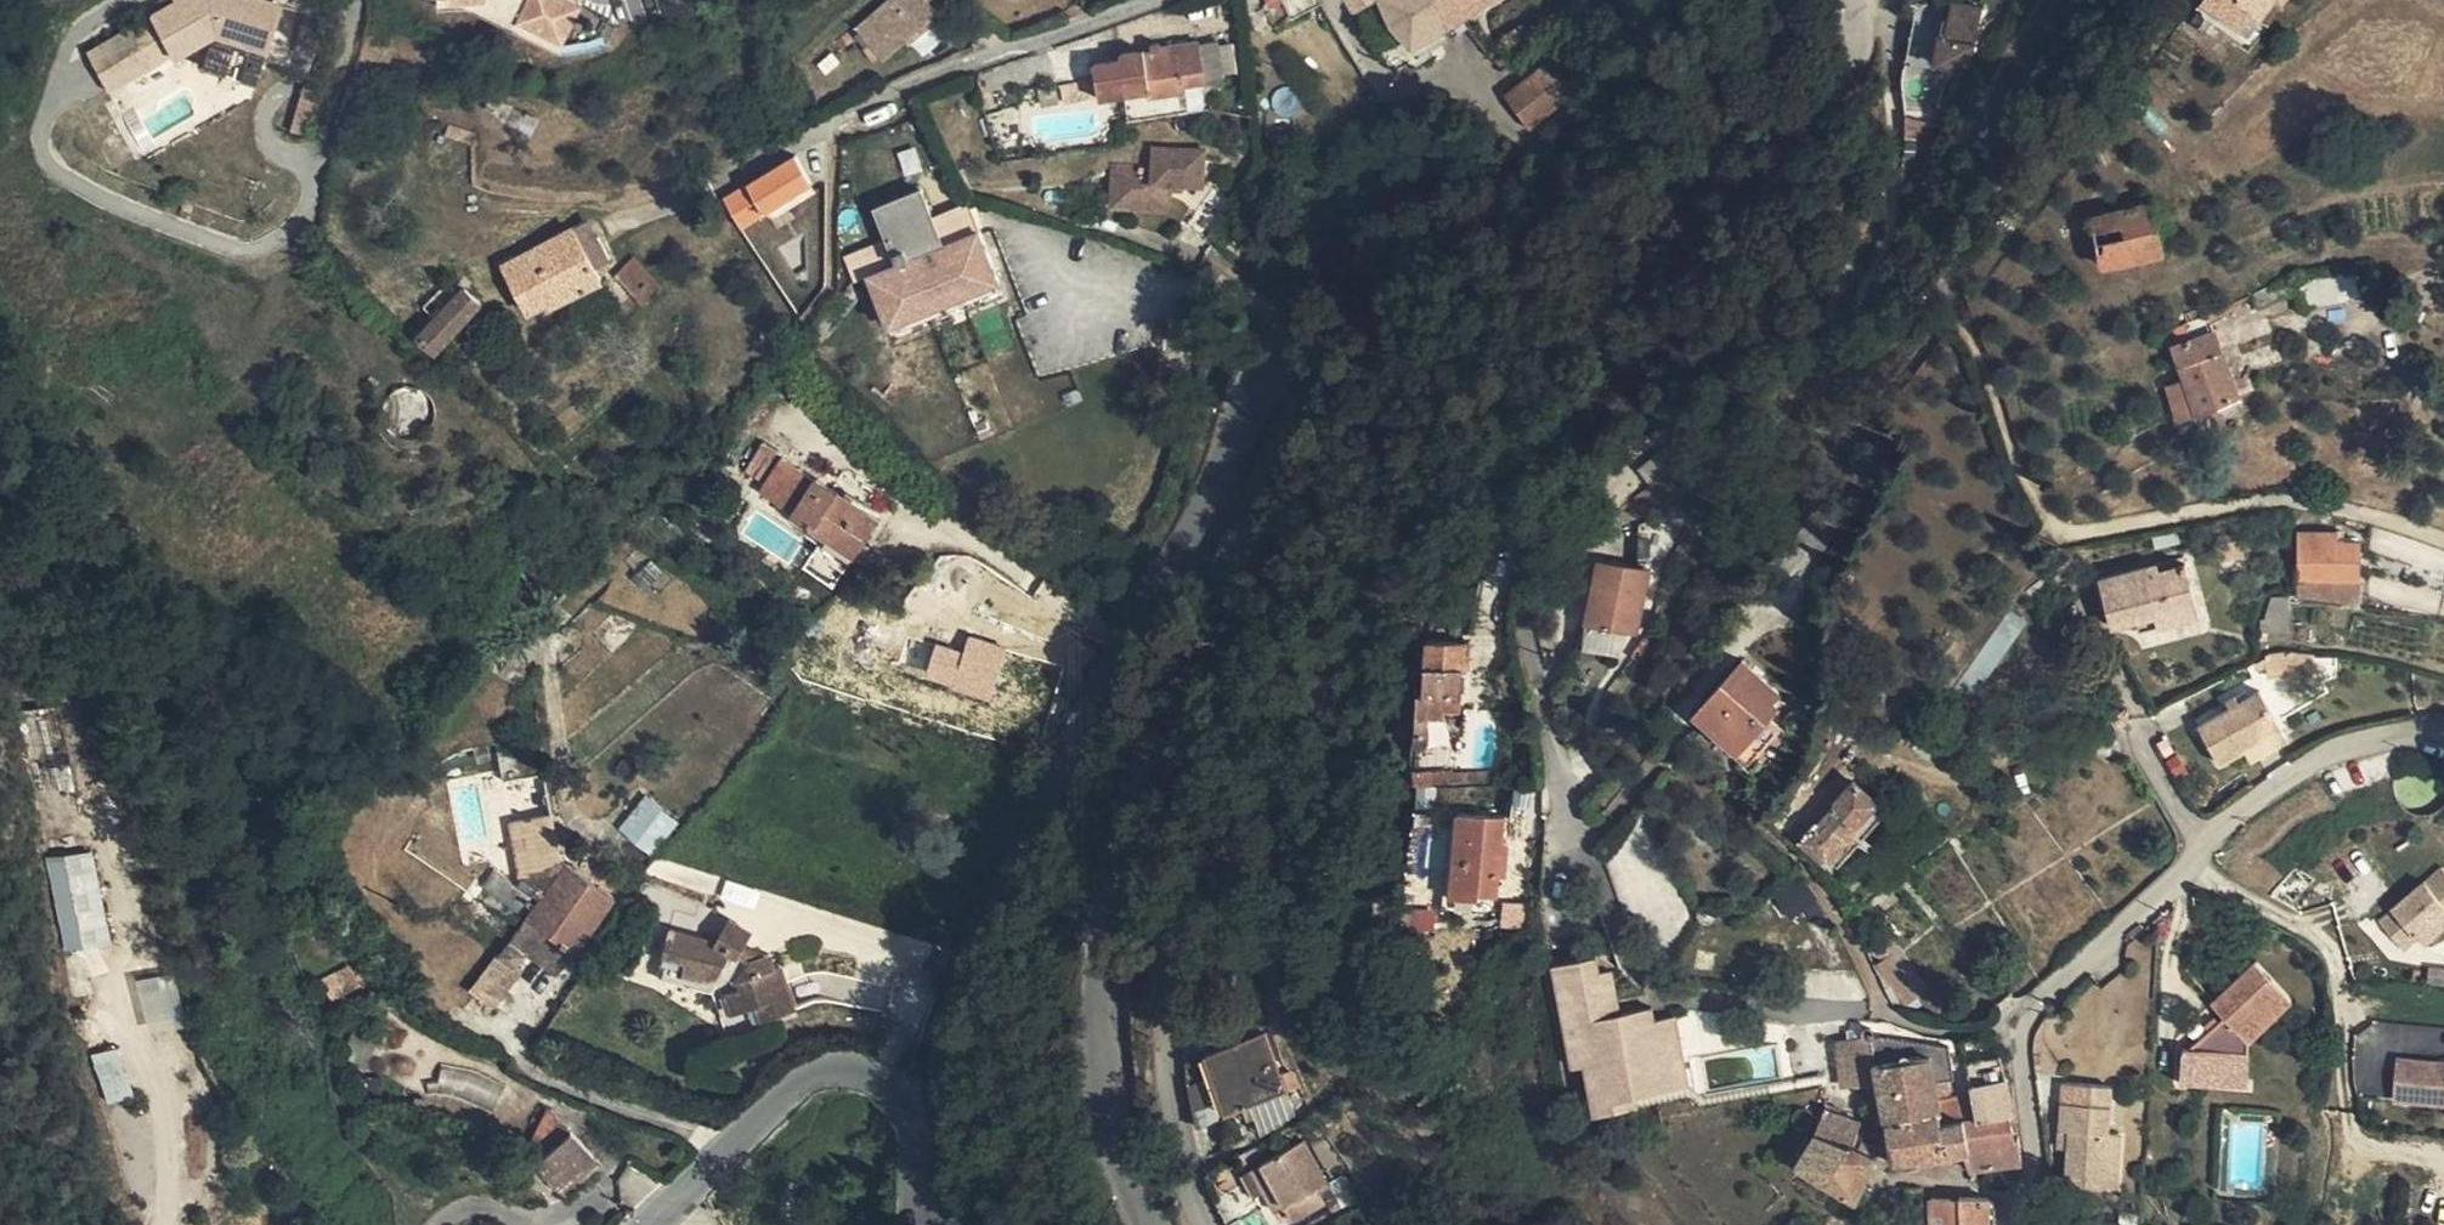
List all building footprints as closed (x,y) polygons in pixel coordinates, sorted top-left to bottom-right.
[(89,56),(107,90),(213,32),(200,66),(252,83),(278,5),(261,0),(188,0),(89,56)] [(562,0),(528,0),(515,26),(562,49),(581,9),(562,0)] [(906,40),(936,14),(924,0),(889,0),(856,29),(882,60),(906,40)] [(1284,3),(1282,0),(1266,0),(1272,10),(1284,3)] [(1355,7),(1394,71),(1421,59),(1413,44),(1393,22),(1383,0),(1367,0),(1355,7)] [(1436,0),(1383,0),(1393,22),(1413,44),(1450,24),(1436,0)] [(1450,24),(1457,20),(1488,0),(1436,0),(1450,24)] [(2260,20),(2275,0),(2201,0),(2200,2),(2236,31),(2242,23),(2251,11),(2260,20)] [(2252,31),(2260,20),(2251,11),(2242,23),(2252,31)] [(936,14),(906,40),(911,48),(942,20),(936,14)] [(1975,82),(1983,39),(1959,16),(1956,33),(1921,26),(1913,75),(1942,79),(1943,77),(1975,82)] [(1959,16),(1983,39),(1986,20),(1959,16)] [(1457,36),(1450,24),(1413,44),(1421,59),(1457,36)] [(1095,62),(1098,81),(1100,101),(1149,93),(1150,99),(1184,94),(1184,87),(1206,85),(1205,81),(1200,45),(1199,41),(1161,47),(1161,43),(1150,45),(1150,49),(1120,53),(1121,58),(1095,62)] [(1578,91),(1600,75),(1575,41),(1554,58),(1578,91)] [(1220,42),(1200,45),(1205,81),(1224,77),(1220,42)] [(1539,69),(1563,102),(1578,91),(1554,58),(1539,69)] [(1530,127),(1563,102),(1539,69),(1504,94),(1530,127)] [(1100,101),(1098,81),(1058,87),(1063,106),(1100,101)] [(530,120),(494,95),(485,107),(520,133),(530,120)] [(1166,185),(1183,186),(1203,186),(1203,150),(1153,149),(1153,169),(1113,168),(1113,192),(1128,192),(1129,210),(1167,210),(1167,193),(1166,185)] [(810,185),(795,159),(749,186),(766,214),(810,185)] [(816,194),(810,185),(766,214),(769,218),(773,219),(776,219),(816,194)] [(1128,192),(1113,192),(1113,210),(1129,210),(1128,192)] [(726,208),(740,231),(760,216),(745,193),(726,208)] [(889,326),(997,282),(966,206),(932,219),(920,193),(877,211),(899,264),(888,269),(870,277),(889,326)] [(2102,266),(2162,254),(2151,204),(2091,216),(2102,266)] [(588,221),(571,229),(582,249),(598,240),(588,221)] [(582,249),(571,229),(503,265),(529,314),(550,304),(552,308),(600,284),(593,270),(609,261),(598,240),(582,249)] [(870,277),(888,269),(877,243),(858,250),(870,277)] [(634,293),(649,277),(633,260),(619,277),(634,293)] [(2301,291),(2300,275),(2251,297),(2258,312),(2301,291)] [(634,293),(645,306),(661,290),(649,277),(634,293)] [(1001,290),(997,282),(889,326),(892,334),(1001,290)] [(436,317),(458,294),(447,283),(425,307),(436,317)] [(463,289),(458,294),(436,317),(418,337),(436,354),(480,306),(463,289)] [(2238,396),(2207,315),(2185,324),(2188,333),(2176,337),(2178,345),(2174,348),(2184,379),(2166,385),(2177,419),(2238,396)] [(761,480),(779,453),(764,443),(747,470),(761,480)] [(727,458),(715,473),(746,498),(758,484),(727,458)] [(822,532),(854,553),(876,520),(782,459),(760,493),(822,532)] [(2084,463),(2075,469),(2079,476),(2088,471),(2084,463)] [(1812,503),(1802,494),(1789,514),(1799,522),(1812,503)] [(1822,553),(1838,528),(1813,510),(1796,535),(1822,553)] [(1799,522),(1789,514),(1773,537),(1783,544),(1799,522)] [(1725,530),(1721,537),(1732,542),(1735,535),(1725,530)] [(2297,581),(2359,581),(2360,542),(2337,542),(2337,532),(2297,531),(2297,581)] [(844,568),(847,563),(854,553),(822,532),(815,543),(813,547),(844,568)] [(2217,538),(2219,546),(2240,541),(2239,534),(2217,538)] [(1636,602),(1644,603),(1651,570),(1597,558),(1585,625),(1623,633),(1631,634),(1636,602)] [(2112,629),(2138,622),(2157,617),(2195,606),(2184,565),(2159,570),(2158,564),(2099,580),(2112,629)] [(2297,599),(2359,607),(2359,581),(2297,581),(2297,599)] [(2260,632),(2288,633),(2289,599),(2272,598),(2264,619),(2260,619),(2260,632)] [(1638,636),(1644,603),(1636,602),(1631,634),(1638,636)] [(2198,619),(2195,606),(2157,617),(2159,626),(2160,629),(2198,619)] [(2157,617),(2138,622),(2140,631),(2159,626),(2157,617)] [(1623,633),(1585,625),(1580,648),(1618,657),(1623,633)] [(1948,698),(1962,713),(2012,644),(1996,631),(1948,698)] [(964,654),(937,645),(926,679),(953,688),(952,691),(989,703),(1007,649),(970,637),(964,654)] [(1471,641),(1427,638),(1424,694),(1463,696),(1465,656),(1471,657),(1471,641)] [(2301,668),(2301,651),(2288,653),(2275,653),(2281,670),(2301,668)] [(2275,653),(2254,663),(2257,670),(2262,679),(2281,670),(2275,653)] [(1755,752),(1761,758),(1781,735),(1766,721),(1771,716),(1780,705),(1774,700),(1781,691),(1744,658),(1694,712),(1748,760),(1755,752)] [(2254,663),(2248,667),(2251,674),(2255,672),(2257,670),(2254,663)] [(2219,765),(2244,750),(2281,730),(2259,691),(2239,702),(2229,708),(2198,726),(2219,765)] [(1463,696),(1424,694),(1418,695),(1418,715),(1444,716),(1444,709),(1462,710),(1463,696)] [(2224,701),(2229,708),(2239,702),(2234,695),(2224,701)] [(110,943),(59,706),(16,717),(66,955),(110,943)] [(2113,716),(2119,730),(2131,722),(2125,711),(2113,716)] [(1766,721),(1781,735),(1785,729),(1771,716),(1766,721)] [(2251,763),(2279,747),(2288,741),(2281,730),(2244,750),(2251,763)] [(1781,735),(1761,758),(1768,764),(1787,740),(1781,735)] [(545,776),(526,779),(505,783),(513,823),(552,814),(545,776)] [(1825,863),(1828,858),(1874,807),(1876,804),(1855,783),(1802,841),(1825,863)] [(653,856),(680,824),(647,795),(620,828),(653,856)] [(1874,807),(1828,858),(1838,867),(1883,816),(1874,807)] [(1496,913),(1499,877),(1502,844),(1505,817),(1457,812),(1450,896),(1479,899),(1478,911),(1496,913)] [(550,873),(562,858),(552,814),(513,823),(523,877),(550,873)] [(1502,844),(1499,877),(1508,877),(1511,845),(1502,844)] [(542,899),(567,863),(562,858),(550,873),(523,877),(518,885),(536,895),(542,899)] [(528,918),(576,952),(615,897),(567,863),(542,899),(528,918)] [(2375,922),(2407,959),(2443,927),(2443,870),(2440,866),(2375,922)] [(523,915),(536,895),(518,885),(494,869),(484,886),(523,915)] [(1449,909),(1478,911),(1479,899),(1450,896),(1449,909)] [(1715,913),(1713,908),(1708,906),(1702,907),(1697,910),(1696,917),(1699,922),(1703,924),(1710,923),(1715,919),(1715,913)] [(525,956),(557,978),(576,952),(528,918),(509,943),(525,956)] [(762,1022),(797,1010),(782,966),(776,968),(771,954),(765,955),(751,960),(740,954),(746,944),(753,932),(729,919),(715,943),(670,931),(663,956),(687,962),(683,973),(705,978),(715,977),(721,971),(725,973),(736,981),(739,990),(726,994),(733,1015),(757,1007),(762,1022)] [(1873,936),(1869,941),(1867,948),(1869,954),(1874,959),(1882,960),(1889,957),(1892,952),(1893,946),(1890,939),(1885,935),(1878,935),(1873,936)] [(516,968),(525,956),(509,943),(499,957),(497,955),(470,992),(493,1009),(520,972),(516,968)] [(751,960),(765,955),(746,944),(740,954),(751,960)] [(687,962),(663,956),(656,978),(680,985),(683,973),(687,962)] [(1905,1008),(1918,998),(1890,957),(1877,966),(1905,1008)] [(2290,1001),(2253,961),(2211,1004),(2223,1017),(2190,1049),(2181,1050),(2180,1083),(2233,1086),(2233,1050),(2248,1051),(2248,1041),(2290,1001)] [(1645,1065),(1630,1018),(1622,1018),(1615,975),(1604,976),(1603,963),(1559,968),(1572,1071),(1582,1070),(1589,1120),(1630,1115),(1630,1106),(1658,1102),(1645,1065)] [(335,977),(343,993),(359,984),(350,968),(335,977)] [(680,985),(711,994),(725,973),(721,971),(715,977),(705,978),(683,973),(680,985)] [(176,976),(138,983),(148,1032),(185,1025),(176,976)] [(330,1002),(343,993),(335,977),(321,985),(330,1002)] [(1661,1014),(1630,1018),(1645,1065),(1658,1102),(1693,1098),(1686,1042),(1664,1043),(1662,1026),(1661,1014)] [(1684,1025),(1662,1026),(1664,1043),(1686,1042),(1684,1025)] [(1971,1091),(1968,1077),(1952,1079),(1948,1046),(1873,1037),(1873,1030),(1870,1028),(1866,1027),(1863,1030),(1862,1033),(1863,1038),(1836,1042),(1841,1078),(1856,1076),(1857,1087),(1869,1085),(1877,1084),(1884,1122),(1938,1111),(1936,1099),(1971,1091)] [(1213,1052),(1226,1047),(1221,1032),(1208,1036),(1213,1052)] [(1266,1032),(1244,1040),(1226,1047),(1213,1052),(1220,1071),(1233,1109),(1245,1105),(1252,1102),(1287,1090),(1282,1074),(1266,1032)] [(2247,1087),(2248,1051),(2233,1050),(2233,1086),(2247,1087)] [(2002,1055),(1964,1060),(1968,1077),(1971,1091),(1975,1116),(1940,1123),(1938,1111),(1884,1122),(1892,1164),(1963,1153),(1969,1172),(1973,1171),(2022,1164),(2018,1138),(2014,1138),(2009,1114),(2015,1114),(2002,1055)] [(94,1064),(105,1095),(129,1087),(118,1056),(94,1064)] [(2398,1057),(2394,1096),(2443,1100),(2443,1061),(2398,1057)] [(1293,1070),(1282,1074),(1287,1090),(1288,1092),(1298,1088),(1293,1070)] [(1220,1071),(1185,1084),(1193,1128),(1227,1118),(1247,1112),(1245,1105),(1233,1109),(1220,1071)] [(1856,1076),(1841,1078),(1842,1089),(1857,1087),(1856,1076)] [(366,1098),(384,1096),(382,1080),(364,1081),(366,1098)] [(2066,1186),(2105,1188),(2107,1135),(2110,1086),(2063,1083),(2060,1132),(2068,1133),(2067,1151),(2066,1186)] [(1875,1123),(1884,1122),(1877,1084),(1869,1085),(1875,1123)] [(109,1108),(134,1099),(129,1087),(105,1095),(109,1108)] [(1288,1092),(1287,1090),(1252,1102),(1263,1133),(1296,1114),(1288,1092)] [(1975,1116),(1971,1091),(1936,1099),(1938,1111),(1940,1123),(1975,1116)] [(1845,1104),(1828,1098),(1826,1107),(1842,1114),(1845,1104)] [(1842,1114),(1826,1107),(1816,1132),(1851,1146),(1859,1120),(1842,1114)] [(1877,1144),(1875,1123),(1867,1122),(1862,1138),(1877,1144)] [(537,1164),(563,1192),(598,1159),(572,1131),(537,1164)] [(1851,1146),(1816,1132),(1798,1165),(1855,1200),(1875,1155),(1858,1149),(1851,1146)] [(2058,1151),(2067,1151),(2068,1133),(2060,1132),(2058,1151)] [(2107,1135),(2105,1188),(2117,1188),(2119,1135),(2107,1135)] [(1261,1163),(1284,1207),(1292,1223),(1329,1202),(1322,1186),(1328,1182),(1305,1139),(1261,1163)] [(1266,1151),(1262,1142),(1239,1155),(1243,1165),(1266,1151)] [(1274,1213),(1284,1207),(1261,1163),(1251,1170),(1274,1213)] [(1227,1224),(1257,1209),(1246,1183),(1216,1198),(1227,1224)] [(1921,1188),(1905,1189),(1906,1205),(1922,1204),(1922,1198),(1921,1188)] [(1990,1198),(1959,1197),(1959,1200),(1931,1199),(1931,1224),(1990,1224),(1990,1198)] [(2136,1213),(2119,1212),(2119,1224),(2135,1224),(2136,1213)]
